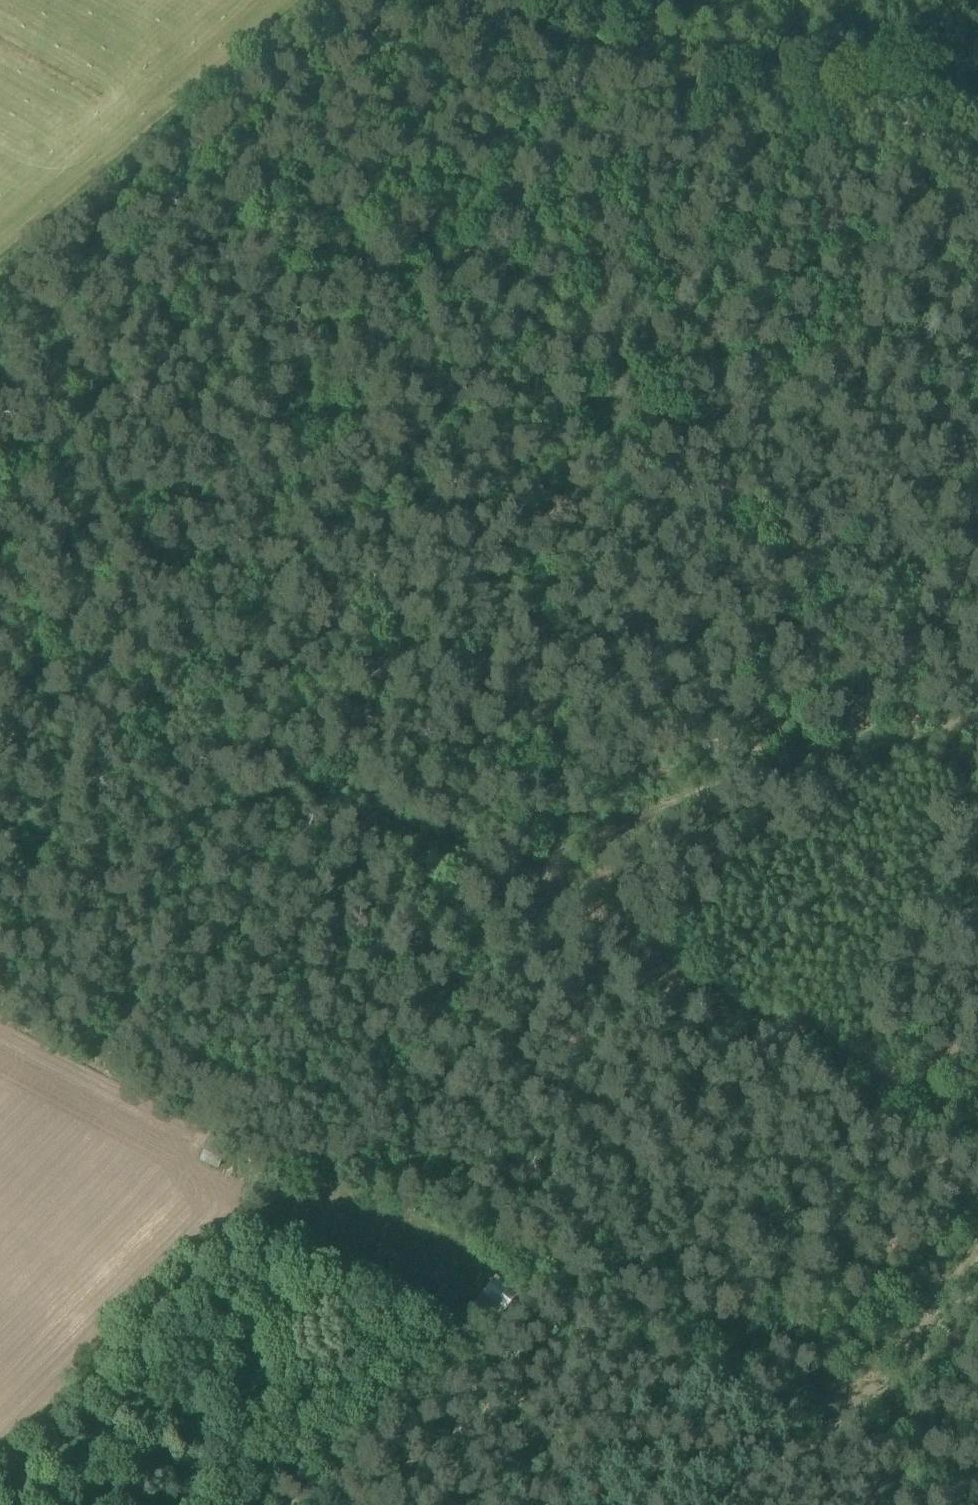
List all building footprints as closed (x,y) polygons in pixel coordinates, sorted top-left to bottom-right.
[(218,1170),(229,1146),(210,1137),(199,1161),(218,1170)] [(496,1321),(517,1294),(495,1277),(474,1304),(496,1321)]
